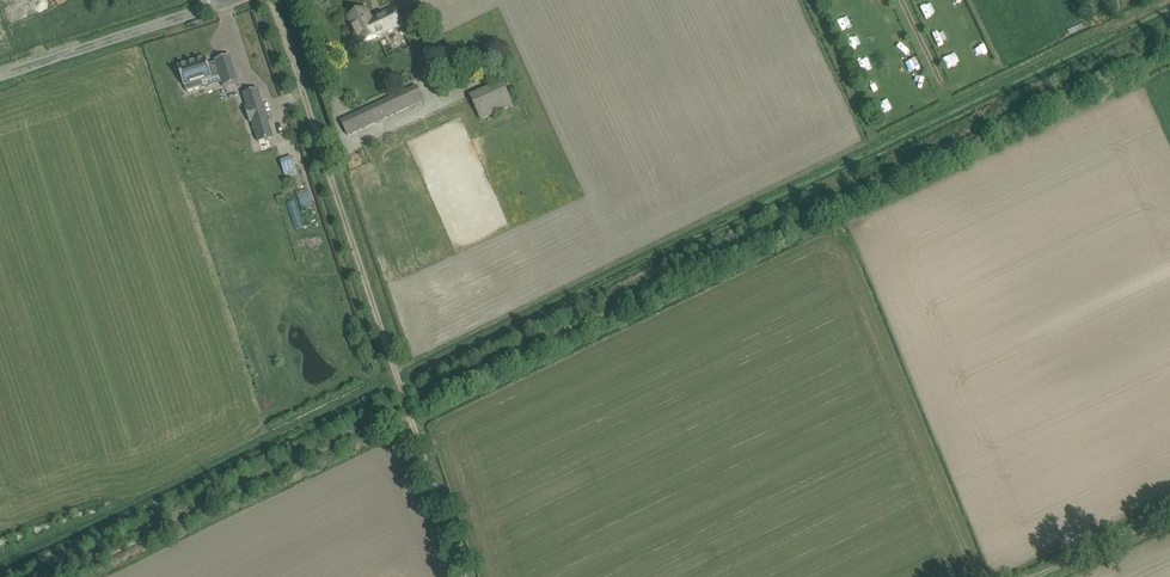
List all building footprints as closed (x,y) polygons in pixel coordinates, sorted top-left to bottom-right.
[(355,12),(356,14),(349,17),(357,35),(356,36),(360,44),(378,36),(377,35),(402,23),(395,7),(384,12),(385,14),(371,21),(366,10),(363,11),(361,9),(359,8),(357,10),(355,12)] [(887,21),(892,28),(899,23),(895,17),(887,21)] [(993,51),(981,54),(984,63),(995,60),(993,51)] [(220,74),(224,86),(238,82),(230,55),(215,60),(216,62),(208,65),(206,58),(178,67),(184,86),(185,86),(187,91),(201,87),(200,81),(212,77),(212,76),(220,74)] [(919,88),(929,84),(924,75),(915,79),(919,88)] [(503,83),(471,97),(481,119),(513,105),(503,83)] [(342,120),(342,121),(348,135),(424,100),(417,86),(416,86),(419,91),(344,125),(342,120)] [(258,142),(273,137),(258,88),(243,93),(248,107),(245,108),(250,122),(252,122),(258,142)] [(891,99),(880,105),(885,115),(897,108),(891,99)] [(287,177),(300,174),(296,156),(283,159),(287,177)] [(300,195),(304,210),(316,207),(312,192),(300,195)]
